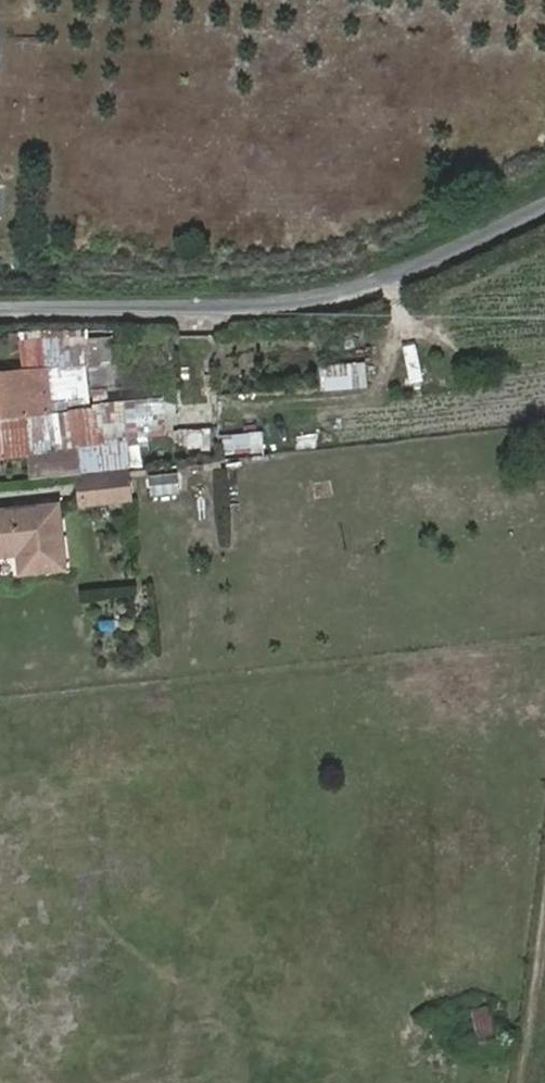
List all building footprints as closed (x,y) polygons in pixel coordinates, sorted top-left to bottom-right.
[(99,334),(86,336),(89,358),(102,355),(99,334)] [(79,410),(73,362),(41,366),(37,338),(19,340),(22,367),(0,369),(0,417),(79,410)] [(403,376),(440,373),(438,360),(402,363),(403,376)] [(321,390),(367,389),(366,361),(320,363),(321,390)] [(181,449),(211,443),(207,425),(177,431),(181,449)] [(230,453),(262,452),(262,431),(230,432),(230,453)] [(128,497),(125,469),(79,474),(83,502),(128,497)] [(177,475),(147,478),(149,496),(179,493),(177,475)] [(15,552),(18,571),(62,564),(57,502),(0,508),(0,553),(15,552)] [(317,547),(299,549),(300,563),(317,561),(317,547)] [(492,1045),(511,1043),(516,1001),(488,1005),(492,1045)]
